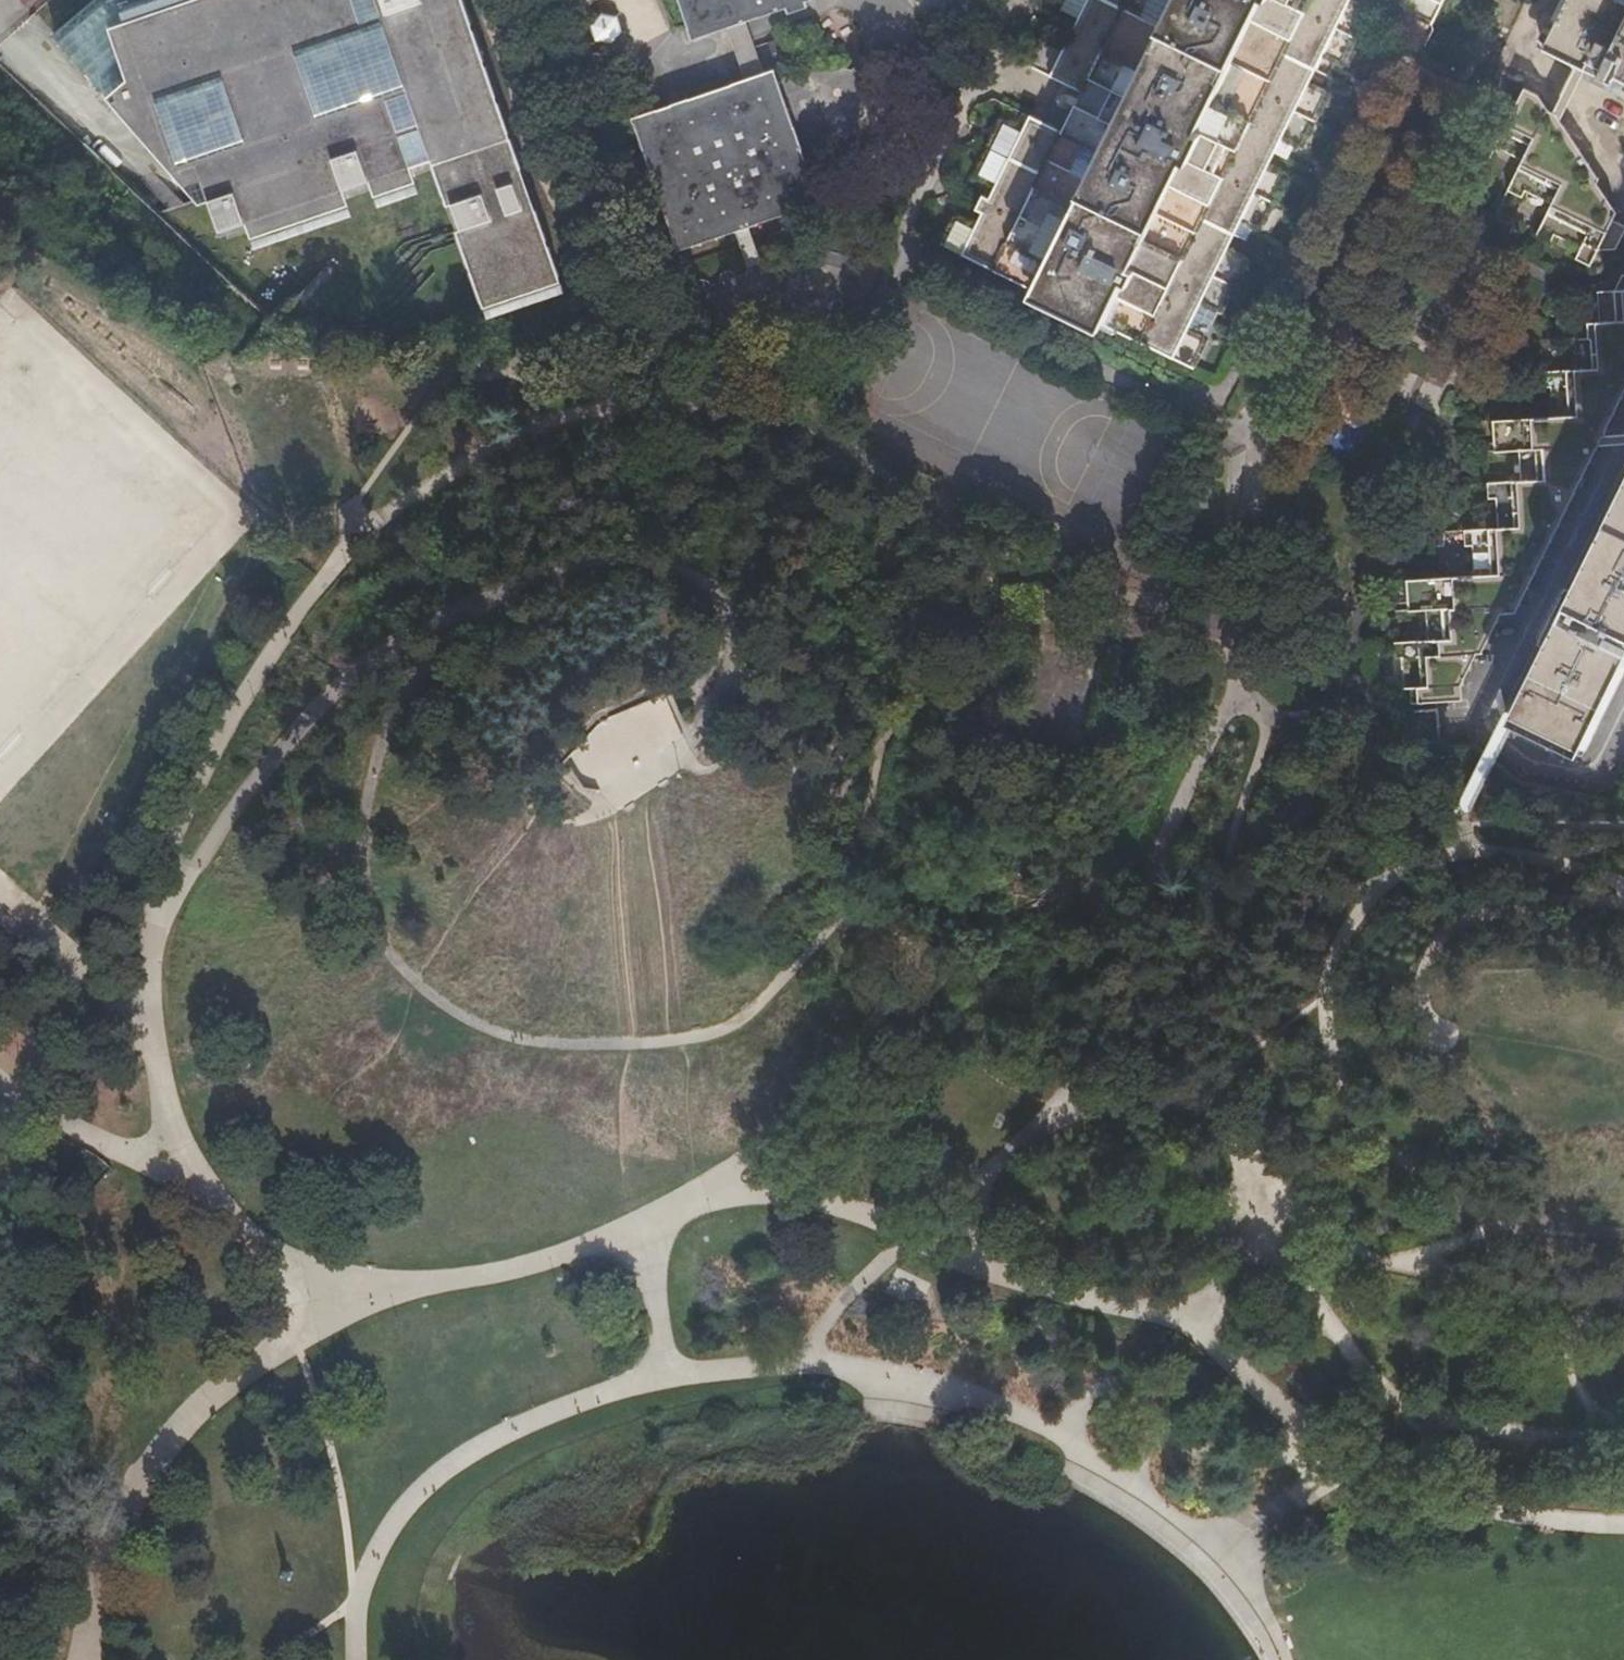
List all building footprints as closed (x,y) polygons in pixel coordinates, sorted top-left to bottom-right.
[(465,0),(88,0),(54,30),(197,197),(213,197),(224,225),(440,154),(493,304),(565,280),(465,0)] [(811,7),(809,0),(681,0),(693,37),(730,25),(747,78),(689,97),(632,117),(634,124),(678,249),(821,201),(776,68),(765,72),(748,19),(789,5),(792,13),(811,7)] [(945,247),(1195,368),(1209,339),(1188,329),(1201,301),(1222,312),(1250,258),(1229,247),(1243,218),(1264,229),(1292,175),(1270,165),(1284,137),(1305,148),(1333,91),(1311,81),(1325,53),(1346,63),(1373,10),(1353,0),(1065,0),(1061,8),(1083,18),(1071,43),(1049,32),(1034,64),(1067,79),(1046,121),(1034,114),(1027,128),(1008,118),(979,176),(1001,186),(995,198),(987,195),(979,210),(987,214),(981,226),(960,216),(945,247)] [(1407,8),(1433,21),(1443,0),(1411,0),(1407,8)] [(1542,52),(1572,66),(1583,72),(1599,79),(1607,83),(1623,92),(1623,0),(1568,0),(1542,52)] [(590,24),(595,38),(596,40),(611,44),(613,43),(622,31),(623,29),(619,15),(617,13),(602,9),(600,10),(590,22),(590,24)] [(1551,104),(1560,116),(1583,72),(1572,66),(1551,104)] [(1551,104),(1541,89),(1535,90),(1526,86),(1497,146),(1524,160),(1509,190),(1523,197),(1526,189),(1554,203),(1538,234),(1553,241),(1558,231),(1584,244),(1578,256),(1593,263),(1601,246),(1618,243),(1623,230),(1623,218),(1590,166),(1591,161),(1560,116),(1551,104)] [(1604,435),(1623,396),(1623,277),(1617,292),(1598,294),(1600,322),(1587,324),(1589,338),(1576,339),(1578,367),(1544,369),(1545,387),(1553,386),(1555,416),(1500,420),(1501,450),(1523,450),(1524,479),(1490,480),(1490,498),(1500,497),(1502,527),(1466,529),(1466,546),(1478,545),(1479,573),(1409,577),(1410,611),(1431,609),(1432,639),(1397,641),(1399,669),(1408,669),(1409,690),(1395,691),(1396,705),(1415,704),(1454,700),(1483,637),(1490,636),(1504,604),(1521,603),(1600,444),(1604,435)] [(1604,435),(1600,444),(1623,443),(1623,434),(1604,435)] [(1602,516),(1581,558),(1554,614),(1506,709),(1586,748),(1623,671),(1623,471),(1602,516)]
